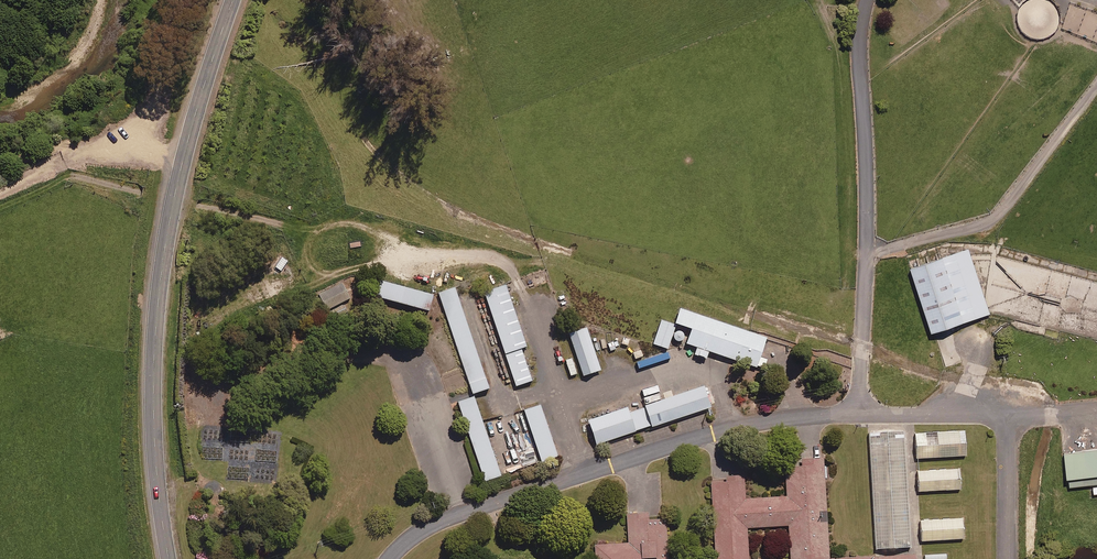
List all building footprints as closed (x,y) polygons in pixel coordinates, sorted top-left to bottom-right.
[(992,299),(972,236),(913,255),(934,318),(992,299)] [(428,281),(381,267),(377,280),(424,295),(428,281)] [(510,272),(490,279),(523,373),(537,368),(525,335),(532,333),(510,272)] [(461,273),(445,279),(480,379),(496,373),(461,273)] [(350,298),(342,283),(319,295),(327,310),(350,298)] [(770,326),(684,296),(674,324),(760,355),(770,326)] [(595,315),(577,321),(592,361),(609,355),(595,315)] [(684,332),(675,330),(673,340),(682,342),(684,332)] [(707,371),(649,394),(658,417),(716,394),(707,371)] [(482,387),(465,393),(492,469),(508,463),(482,387)] [(547,393),(532,398),(550,451),(565,446),(547,393)] [(592,409),(601,432),(642,416),(633,393),(592,409)] [(918,533),(910,419),(873,422),(882,536),(918,533)] [(972,420),(923,423),(924,447),(974,445),(972,420)] [(1071,441),(1073,467),(1096,465),(1096,438),(1071,441)] [(872,546),(837,549),(830,447),(790,450),(793,485),(755,488),(752,452),(718,455),(725,550),(677,554),(673,504),(631,507),(633,529),(600,532),(603,558),(822,558),(836,558),(837,558),(873,558),(872,546)] [(263,456),(259,454),(248,484),(252,485),(263,456)] [(964,456),(924,458),(925,479),(965,477),(964,456)] [(273,460),(268,457),(256,487),(262,489),(273,460)] [(967,507),(926,510),(927,529),(968,527),(967,507)]
